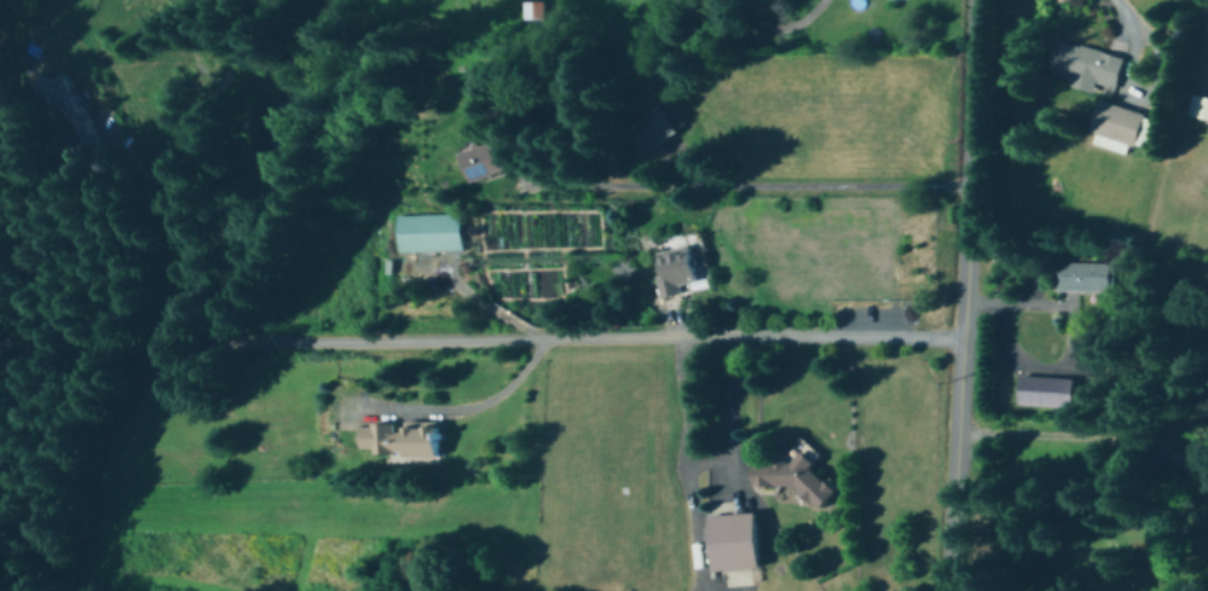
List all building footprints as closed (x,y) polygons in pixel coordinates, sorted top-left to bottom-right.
[(531,16),(550,16),(551,0),(531,0),(531,16)] [(1064,82),(1093,91),(1096,81),(1119,87),(1127,56),(1076,41),(1064,82)] [(1201,93),(1196,115),(1207,117),(1207,95),(1201,93)] [(1126,151),(1129,141),(1148,146),(1157,115),(1103,99),(1089,141),(1126,151)] [(464,151),(473,178),(532,161),(525,134),(464,151)] [(400,213),(400,249),(468,248),(467,212),(400,213)] [(664,296),(684,291),(682,283),(706,277),(698,242),(664,250),(670,271),(658,274),(664,296)] [(1119,290),(1119,261),(1063,260),(1063,288),(1119,290)] [(1081,376),(1025,375),(1024,404),(1081,405),(1081,376)] [(449,453),(450,431),(444,431),(444,419),(406,419),(406,429),(397,429),(397,423),(362,422),(362,446),(372,446),(372,452),(449,453)] [(752,462),(755,487),(803,482),(805,502),(844,498),(842,479),(821,481),(819,456),(752,462)] [(767,564),(762,510),(706,514),(710,569),(767,564)] [(699,531),(689,531),(690,555),(700,555),(699,531)]
